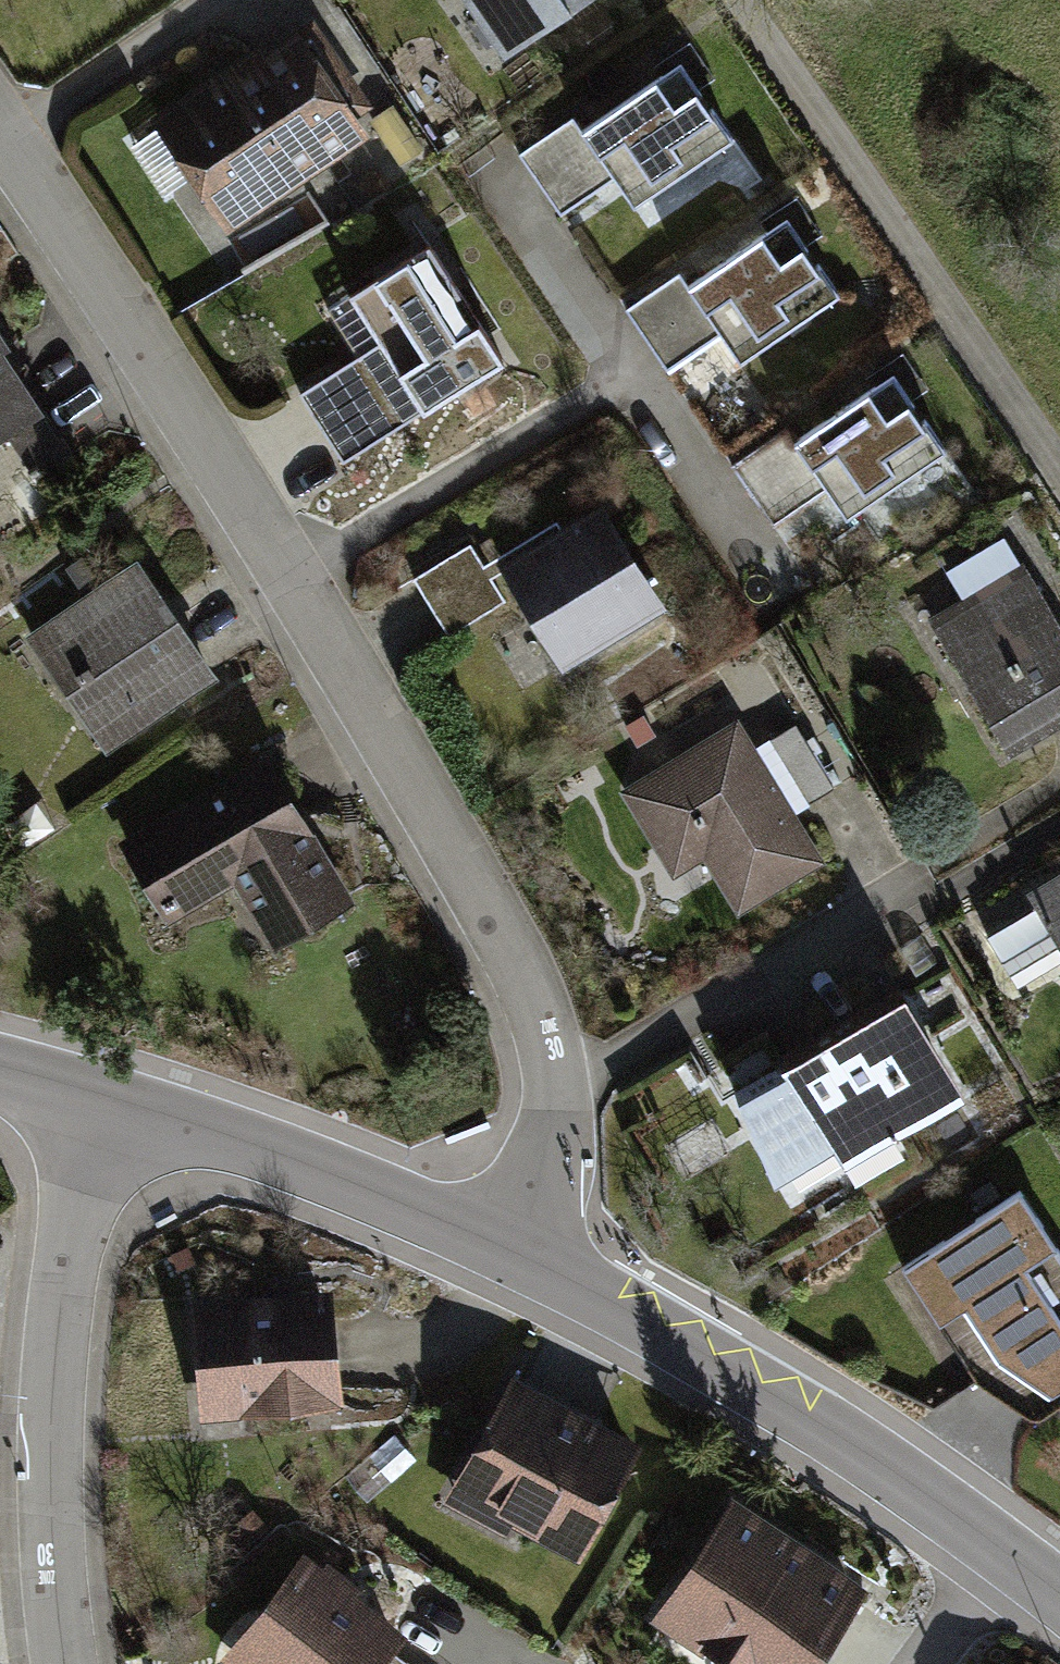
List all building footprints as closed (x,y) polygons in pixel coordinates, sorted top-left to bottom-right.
[(510,51),(587,0),(476,0),(510,51)] [(313,14),(264,48),(260,43),(155,116),(236,231),(346,154),(332,134),(376,104),(313,14)] [(575,118),(520,155),(561,215),(616,177),(635,206),(737,138),(685,62),(583,131),(575,118)] [(673,277),(620,311),(663,376),(710,345),(732,378),(842,306),(785,219),(680,287),(673,277)] [(434,244),(338,305),(368,352),(304,393),(347,460),(507,358),(434,244)] [(16,427),(44,464),(73,442),(4,349),(16,340),(0,318),(0,438),(16,427)] [(777,430),(728,462),(767,523),(818,490),(844,530),(950,461),(892,372),(785,441),(777,430)] [(459,540),(406,573),(441,629),(497,595),(484,574),(494,567),(558,670),(660,608),(595,500),(553,525),(547,516),(472,561),(459,540)] [(220,671),(145,558),(39,628),(114,741),(220,671)] [(1030,565),(938,620),(1018,752),(1059,727),(1059,615),(1030,565)] [(743,720),(629,788),(681,874),(712,856),(744,911),(828,861),(743,720)] [(353,900),(269,751),(119,836),(165,919),(236,879),(273,945),(353,900)] [(1034,891),(1059,935),(1059,876),(1034,891)] [(727,1100),(780,1187),(839,1151),(850,1169),(971,1097),(902,983),(786,1052),(792,1061),(727,1100)] [(1038,1422),(1059,1406),(1059,1256),(1019,1195),(904,1271),(978,1383),(1038,1422)] [(316,1292),(177,1304),(187,1417),(326,1405),(316,1292)] [(638,1451),(509,1382),(441,1508),(499,1539),(505,1527),(577,1566),(638,1451)] [(732,1509),(652,1628),(707,1663),(819,1663),(864,1596),(732,1509)] [(389,1656),(276,1578),(217,1663),(383,1663),(389,1656)]
